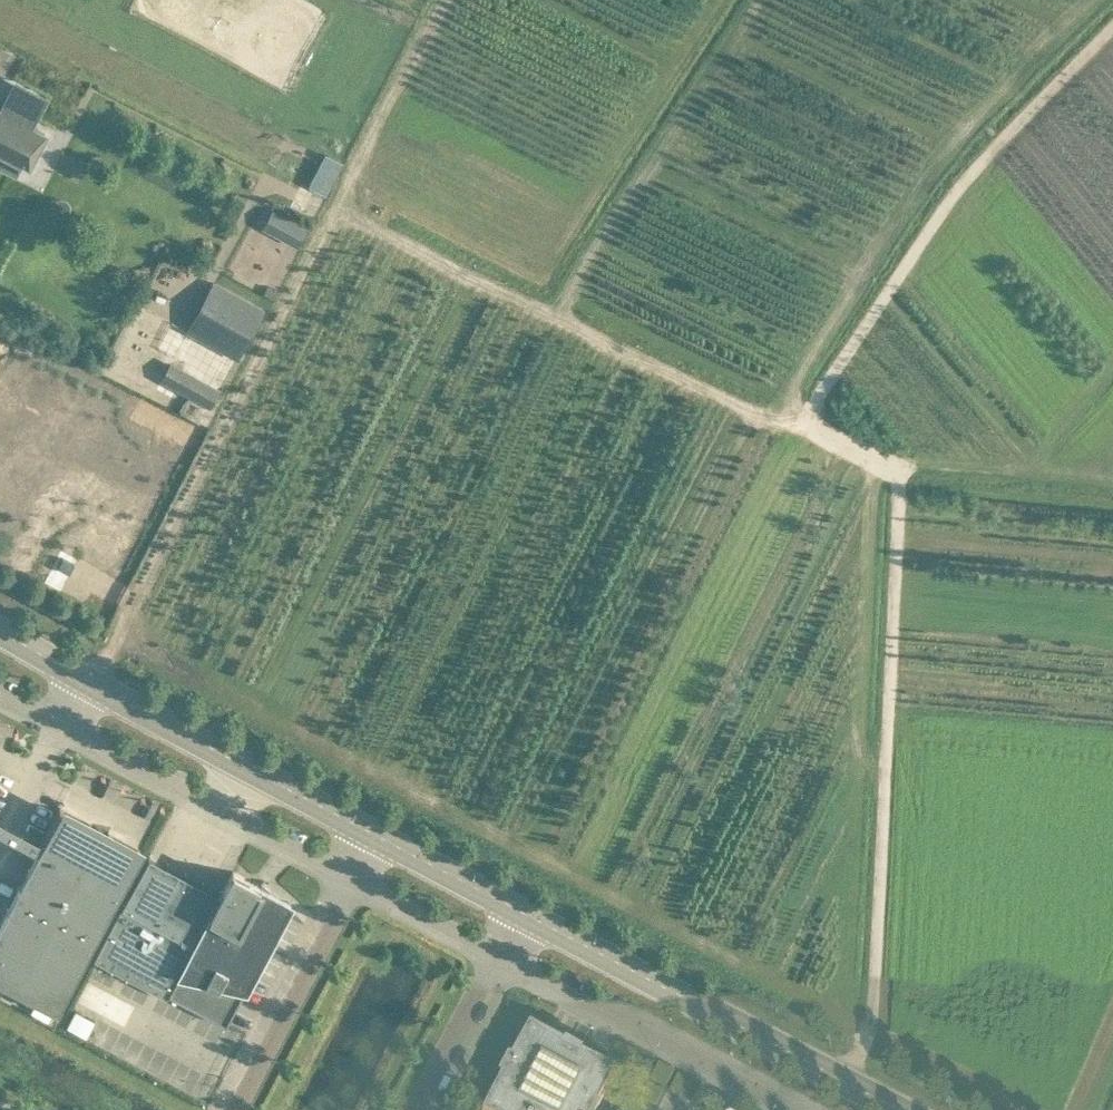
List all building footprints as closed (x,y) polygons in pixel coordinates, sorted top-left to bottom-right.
[(18,168),(22,162),(29,165),(45,134),(0,110),(0,158),(18,168)] [(273,207),(268,217),(279,223),(284,213),(273,207)] [(296,219),(290,229),(302,235),(307,225),(296,219)] [(268,284),(264,292),(271,295),(275,287),(268,284)] [(240,351),(261,314),(212,287),(191,324),(240,351)] [(210,407),(221,387),(170,359),(160,379),(210,407)] [(103,843),(87,835),(93,824),(60,807),(0,922),(0,979),(57,1009),(141,850),(109,833),(103,843)] [(148,855),(96,954),(169,993),(221,893),(148,855)] [(233,870),(221,893),(169,993),(226,1023),(288,906),(269,889),(270,887),(262,880),(260,884),(233,870)] [(614,1077),(580,1059),(573,1070),(556,1061),(562,1049),(527,1031),(485,1109),(596,1109),(614,1077)]
